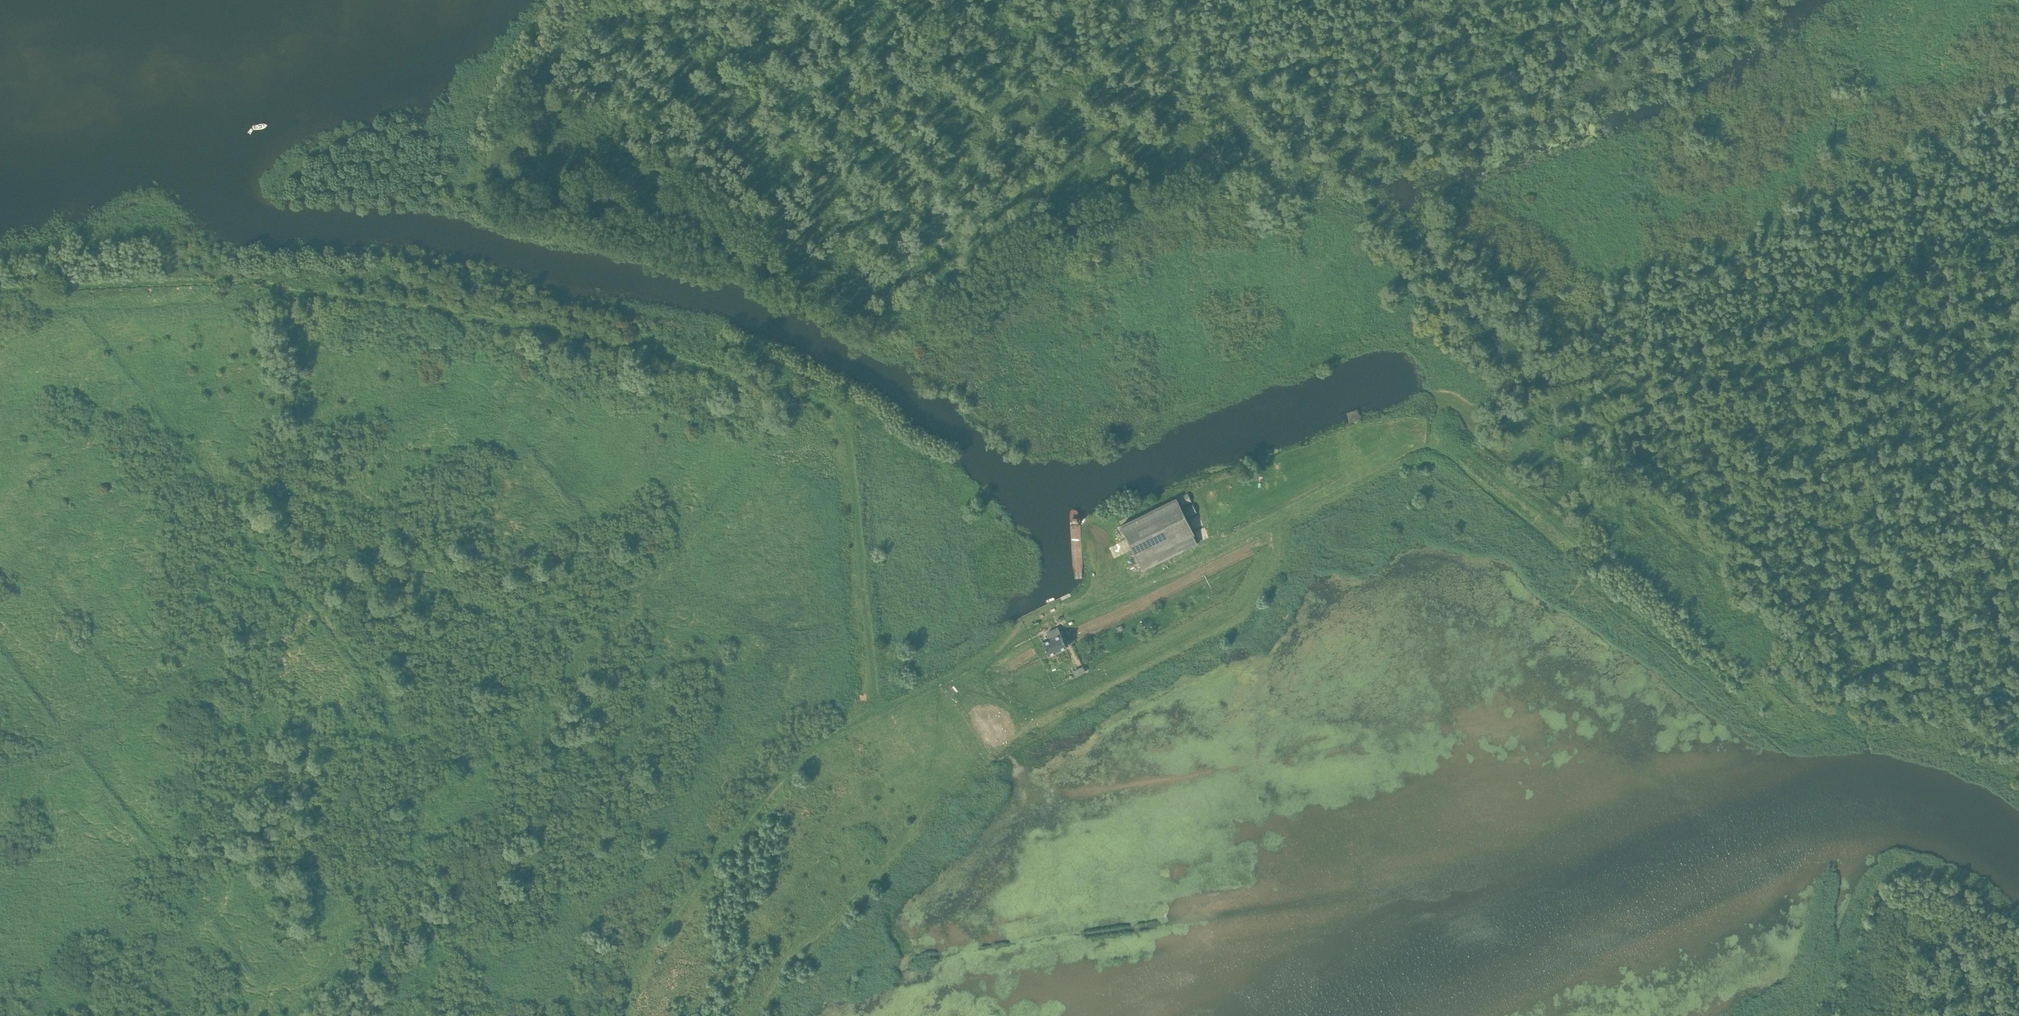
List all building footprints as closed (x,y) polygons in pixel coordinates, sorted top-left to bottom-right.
[(1504,443),(1508,447),(1520,433),(1516,429),(1504,443)] [(1177,497),(1120,525),(1143,571),(1198,544),(1193,535),(1195,535),(1177,497)] [(1061,634),(1043,642),(1049,655),(1067,646),(1061,634)] [(1084,667),(1073,672),(1076,678),(1087,673),(1084,667)]
